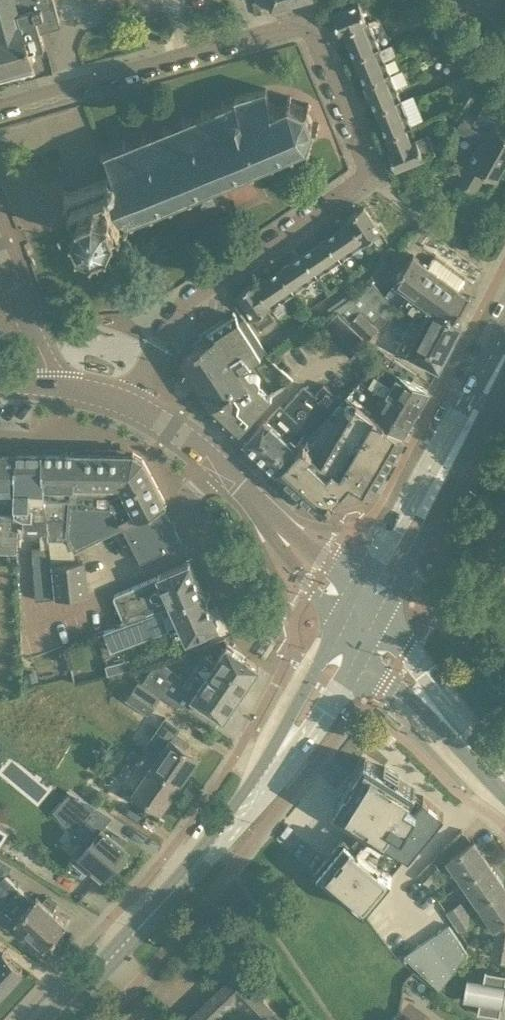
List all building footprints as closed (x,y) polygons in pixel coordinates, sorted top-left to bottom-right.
[(34,62),(31,50),(44,46),(40,31),(60,26),(54,0),(0,0),(0,71),(34,62)] [(272,8),(303,0),(270,0),(272,8)] [(424,9),(434,5),(432,0),(420,0),(424,9)] [(339,34),(344,32),(359,25),(365,23),(365,22),(358,4),(331,15),(339,34)] [(359,25),(344,32),(355,58),(379,47),(374,35),(385,30),(379,16),(365,22),(365,23),(359,25)] [(438,42),(442,53),(453,49),(448,38),(438,42)] [(379,47),(355,58),(365,84),(390,73),(379,47)] [(453,49),(442,53),(446,61),(456,57),(453,49)] [(390,73),(365,84),(376,110),(401,99),(390,73)] [(152,214),(155,213),(153,208),(169,201),(171,206),(174,205),(172,200),(188,194),(190,198),(192,198),(196,207),(193,211),(196,211),(197,208),(206,205),(214,201),(218,202),(219,200),(215,198),(211,190),(213,190),(211,185),(217,182),(217,183),(224,180),(251,168),(253,172),(256,171),(254,166),(271,159),(273,164),(277,162),(274,157),(290,150),(292,156),(295,154),(293,149),(305,144),(309,148),(311,145),(308,141),(314,128),(318,128),(318,124),(313,124),(308,111),(311,107),(309,104),(305,108),(291,102),(291,97),(287,97),(287,103),(275,108),(273,103),(270,104),(266,89),(234,99),(235,101),(226,105),(224,100),(221,102),(222,106),(186,121),(184,116),(181,118),(183,122),(166,129),(165,124),(161,126),(163,130),(155,134),(147,137),(145,132),(142,133),(144,138),(127,144),(125,140),(122,141),(124,145),(109,151),(105,153),(101,152),(100,155),(105,156),(111,172),(109,172),(106,177),(70,191),(65,190),(63,193),(69,195),(75,212),(80,224),(83,232),(81,237),(85,239),(87,235),(124,220),(129,221),(131,219),(133,222),(136,221),(134,216),(150,209),(152,214)] [(452,115),(461,120),(467,111),(476,96),(467,90),(452,115)] [(401,99),(376,110),(387,136),(412,125),(401,99)] [(467,111),(461,120),(456,129),(467,135),(469,132),(483,140),(458,181),(474,191),(484,173),(494,179),(504,161),(504,133),(493,126),(499,115),(482,105),(476,116),(467,111)] [(412,125),(387,136),(392,148),(388,149),(395,168),(422,157),(422,158),(436,152),(428,133),(416,138),(412,125)] [(348,225),(345,227),(356,243),(359,240),(362,244),(380,232),(363,208),(345,220),(348,225)] [(345,227),(324,241),(337,261),(362,244),(359,240),(356,243),(345,227)] [(324,241),(303,256),(316,275),(337,261),(324,241)] [(380,255),(372,266),(378,275),(388,262),(380,255)] [(432,308),(446,318),(450,321),(469,296),(458,289),(464,281),(432,258),(426,265),(413,255),(394,280),(408,290),(399,302),(403,304),(417,314),(420,317),(429,306),(432,308)] [(303,256),(282,270),(295,290),(316,275),(303,256)] [(375,277),(378,275),(372,266),(368,271),(375,277)] [(282,270),(261,285),(272,300),(267,303),(270,307),(295,290),(282,270)] [(371,280),(347,298),(337,305),(335,306),(349,321),(361,309),(374,322),(382,313),(388,318),(390,316),(392,317),(400,308),(371,280)] [(269,308),(270,307),(267,303),(272,300),(261,285),(256,288),(253,283),(236,295),(253,319),(254,318),(261,326),(275,317),(269,308)] [(341,290),(331,297),(337,305),(347,298),(341,290)] [(319,319),(335,306),(337,305),(331,297),(313,310),(319,319)] [(450,321),(446,318),(432,308),(408,353),(438,369),(462,325),(452,318),(450,321)] [(379,328),(374,322),(361,309),(349,321),(367,339),(368,339),(379,328)] [(351,355),(365,340),(336,312),(322,328),(351,355)] [(262,346),(242,317),(237,321),(233,315),(206,334),(209,338),(188,353),(181,357),(212,403),(208,407),(237,433),(271,396),(259,385),(260,384),(261,383),(261,381),(261,379),(260,377),(259,376),(259,375),(258,374),(255,374),(254,374),(252,374),(251,374),(245,366),(251,363),(247,356),(262,346)] [(290,326),(296,335),(301,331),(295,323),(290,326)] [(284,343),(296,335),(290,326),(279,334),(284,343)] [(402,364),(394,359),(389,366),(397,371),(402,364)] [(398,373),(386,393),(416,410),(428,390),(398,373)] [(416,410),(386,393),(361,379),(346,394),(403,433),(416,410)] [(276,470),(341,400),(324,384),(314,395),(304,386),(284,407),(280,404),(266,418),(244,440),(276,470)] [(405,434),(403,433),(346,394),(341,400),(276,470),(321,510),(342,488),(345,491),(353,481),(371,491),(405,434)] [(5,495),(6,500),(15,500),(16,450),(0,451),(0,495),(5,495)] [(15,506),(15,514),(15,516),(18,516),(24,516),(23,529),(48,530),(41,450),(16,450),(15,500),(15,506)] [(71,495),(70,499),(76,499),(76,494),(78,495),(79,481),(75,481),(76,451),(41,450),(48,530),(48,537),(64,538),(66,516),(66,495),(71,495)] [(140,562),(181,541),(161,504),(165,502),(143,458),(133,452),(76,451),(75,481),(79,481),(78,495),(76,494),(76,499),(70,499),(67,531),(76,546),(121,524),(140,562)] [(18,516),(15,516),(15,514),(0,513),(0,551),(17,552),(18,534),(18,516)] [(55,597),(52,563),(50,545),(33,547),(35,599),(55,597)] [(55,597),(87,594),(84,559),(52,563),(55,597)] [(172,604),(202,591),(189,561),(158,574),(158,575),(131,587),(114,594),(113,598),(119,611),(123,622),(137,617),(172,604)] [(218,624),(202,591),(172,604),(137,617),(123,622),(120,624),(127,642),(180,623),(187,638),(218,624)] [(151,667),(143,680),(186,710),(194,697),(224,718),(230,709),(225,706),(232,696),(235,698),(240,691),(237,689),(244,679),(249,682),(259,667),(226,645),(215,660),(204,653),(187,678),(165,663),(151,667)] [(131,667),(129,658),(106,664),(108,673),(131,667)] [(34,670),(24,673),(27,681),(36,678),(34,670)] [(161,694),(139,678),(125,698),(148,714),(161,694)] [(146,747),(141,755),(179,782),(197,755),(184,746),(188,740),(176,731),(179,726),(165,717),(145,746),(146,747)] [(147,771),(130,795),(144,805),(148,799),(161,808),(179,782),(141,755),(135,763),(135,764),(147,771)] [(399,779),(401,776),(386,767),(384,770),(366,758),(334,809),(358,824),(346,839),(344,838),(315,872),(333,887),(334,886),(364,912),(382,891),(392,879),(384,872),(402,851),(410,856),(445,814),(424,796),(420,802),(413,796),(417,790),(399,779)] [(85,797),(64,822),(81,842),(70,855),(73,858),(72,859),(85,871),(88,868),(100,880),(128,849),(104,826),(113,815),(85,797)] [(10,831),(0,825),(0,846),(10,831)] [(447,860),(462,882),(488,864),(473,842),(447,860)] [(43,902),(36,895),(32,900),(5,875),(11,865),(0,858),(0,875),(2,876),(0,878),(0,923),(6,929),(14,920),(44,947),(66,923),(53,910),(57,902),(46,896),(43,902)] [(434,860),(421,874),(419,875),(427,887),(429,884),(443,870),(434,860)] [(488,864),(462,882),(477,903),(503,885),(488,864)] [(477,903),(493,926),(504,917),(504,888),(503,885),(477,903)] [(474,920),(467,910),(461,901),(446,911),(459,930),(474,920)] [(493,926),(496,930),(491,956),(504,959),(504,917),(493,926)] [(449,924),(404,955),(438,987),(467,950),(449,924)] [(237,951),(212,975),(222,985),(188,1019),(189,1019),(223,1019),(236,1007),(249,1019),(285,1019),(238,972),(247,962),(237,951)] [(0,955),(0,993),(21,971),(2,953),(0,955)] [(464,1000),(464,999),(479,1002),(477,1014),(478,1014),(478,1013),(498,1016),(498,1017),(499,1017),(501,1005),(503,1006),(502,1007),(504,1007),(504,999),(504,986),(504,984),(504,974),(486,971),(486,970),(485,970),(483,982),(468,980),(468,978),(467,978),(463,1000),(464,1000)]
